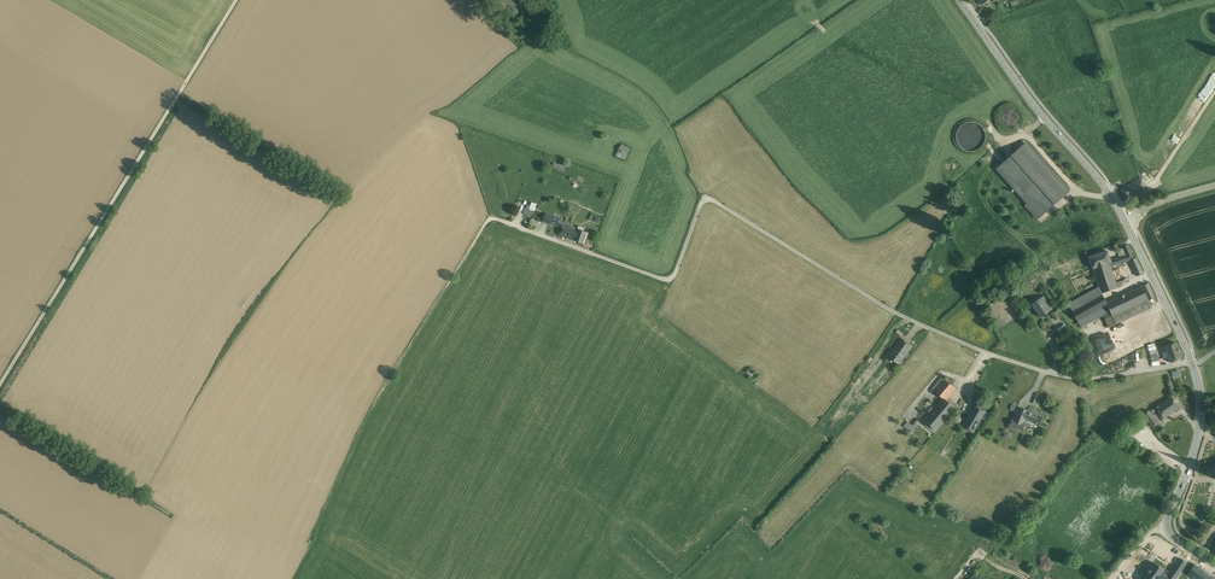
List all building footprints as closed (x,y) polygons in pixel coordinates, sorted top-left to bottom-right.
[(999,117),(1000,121),(1001,124),(1004,127),(1007,128),(1010,129),(1014,128),(1017,126),(1019,123),(1021,120),(1021,117),(1020,113),(1017,110),(1014,108),(1010,107),(1006,108),(1003,110),(1000,113),(999,117)] [(971,152),(975,151),(979,150),(982,147),(984,143),(986,139),(986,135),(985,131),(983,128),(980,125),(976,123),(973,122),(969,122),(965,123),(962,126),(959,129),(957,133),(956,137),(957,142),(959,146),(962,149),(966,151),(971,152)] [(632,148),(623,144),(618,155),(627,159),(632,148)] [(1068,190),(1027,144),(997,170),(1028,204),(1026,206),(1037,218),(1068,190)] [(562,171),(564,167),(553,162),(551,166),(562,171)] [(1146,189),(1140,179),(1121,189),(1127,200),(1146,189)] [(530,201),(529,205),(526,204),(525,208),(534,211),(536,204),(530,201)] [(566,238),(571,226),(558,222),(559,218),(546,214),(543,221),(561,227),(559,236),(566,238)] [(540,220),(534,218),(531,225),(538,227),(540,220)] [(571,226),(566,238),(584,244),(588,232),(571,226)] [(1128,245),(1122,246),(1123,248),(1117,250),(1120,257),(1110,260),(1111,263),(1109,263),(1111,267),(1130,261),(1134,259),(1133,258),(1128,245)] [(1107,251),(1089,257),(1093,269),(1109,263),(1111,263),(1110,260),(1107,251)] [(1143,274),(1135,257),(1133,258),(1134,259),(1130,261),(1137,276),(1143,274)] [(1109,263),(1093,269),(1099,287),(1101,294),(1101,293),(1117,288),(1122,286),(1120,281),(1116,283),(1111,267),(1109,263)] [(1079,265),(1048,280),(1050,284),(1078,270),(1081,269),(1079,265)] [(1148,283),(1142,286),(1148,300),(1154,297),(1148,283)] [(1142,286),(1107,303),(1108,305),(1107,305),(1110,312),(1112,316),(1113,316),(1148,300),(1142,286)] [(1099,287),(1068,304),(1081,328),(1103,315),(1110,312),(1107,305),(1108,305),(1107,303),(1101,293),(1101,294),(1099,287)] [(1052,309),(1043,296),(1032,304),(1032,305),(1034,303),(1038,310),(1037,311),(1041,317),(1040,317),(1041,317),(1052,309)] [(1148,300),(1113,316),(1116,324),(1152,308),(1148,300)] [(1110,312),(1103,315),(1109,328),(1116,324),(1113,316),(1112,316),(1110,312)] [(1109,348),(1151,332),(1147,320),(1095,340),(1096,344),(1098,343),(1099,348),(1104,346),(1104,348),(1109,346),(1109,348)] [(912,346),(901,338),(893,349),(904,357),(912,346)] [(1175,341),(1164,346),(1165,349),(1168,357),(1169,362),(1181,357),(1175,341)] [(1158,355),(1155,344),(1147,346),(1152,361),(1158,360),(1160,360),(1158,355)] [(904,357),(893,349),(888,357),(899,365),(904,357)] [(942,378),(931,391),(935,394),(936,393),(946,381),(942,378)] [(956,389),(946,381),(936,393),(943,399),(943,398),(946,401),(956,389)] [(1043,396),(1037,394),(1033,404),(1039,406),(1043,396)] [(946,401),(943,398),(943,399),(934,409),(934,410),(945,419),(955,408),(946,401)] [(1171,398),(1156,407),(1163,418),(1178,409),(1171,398)] [(993,404),(987,400),(982,409),(986,411),(986,412),(987,413),(988,414),(993,404)] [(975,405),(962,426),(973,433),(986,412),(986,411),(982,409),(975,405)] [(1023,409),(1017,406),(1015,411),(1014,413),(1020,415),(1023,409)] [(945,419),(934,410),(934,409),(932,407),(928,411),(930,414),(924,421),(936,430),(945,419)] [(1023,409),(1020,415),(1014,413),(1012,420),(1011,420),(1009,425),(1024,431),(1028,421),(1023,419),(1027,410),(1023,409)] [(1043,417),(1027,410),(1023,419),(1028,421),(1039,426),(1043,417)] [(1149,410),(1143,415),(1158,433),(1163,428),(1149,410)] [(1168,575),(1174,578),(1176,578),(1187,563),(1180,558),(1168,575)] [(1155,563),(1144,578),(1157,578),(1162,571),(1164,569),(1155,563)] [(1189,566),(1185,574),(1195,578),(1214,578),(1189,566)]
